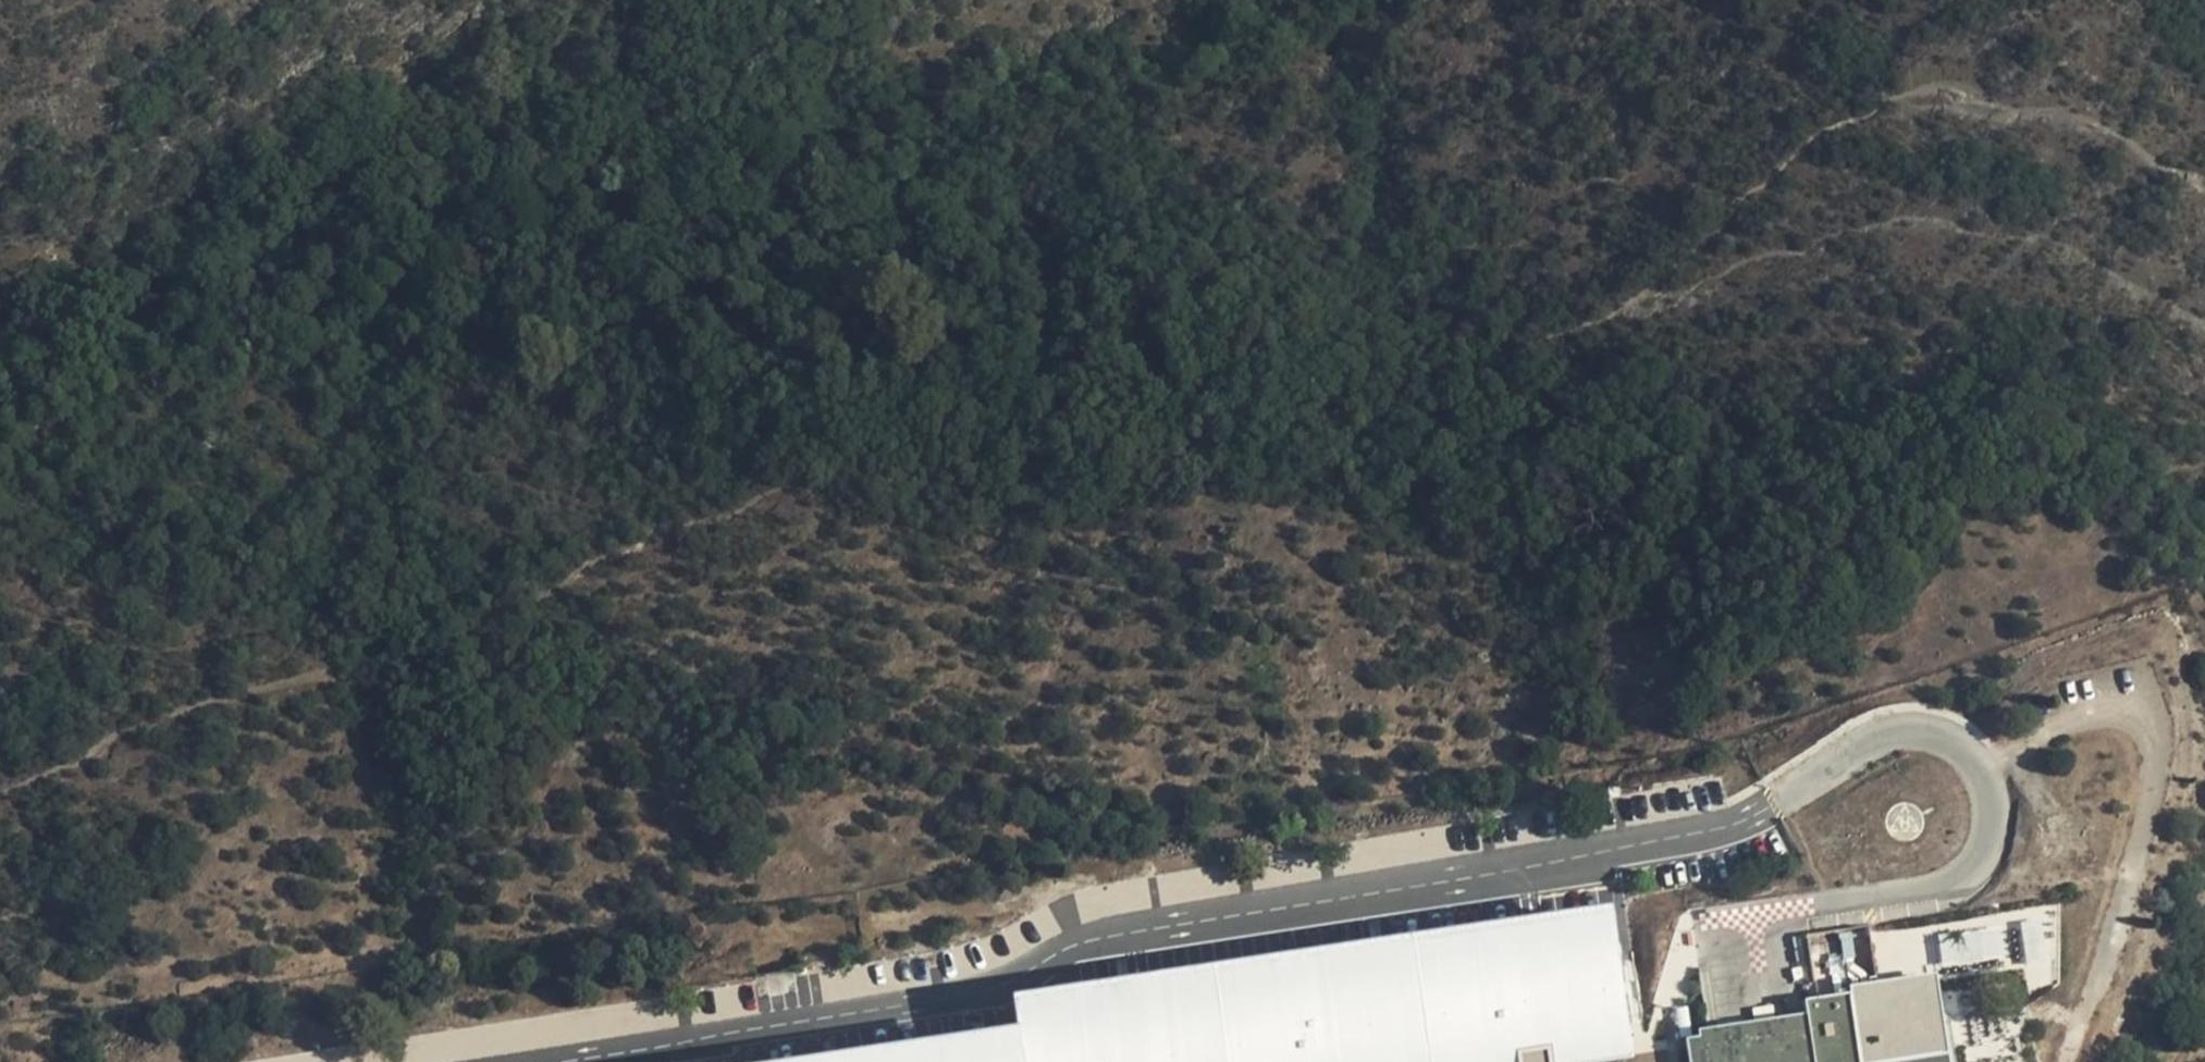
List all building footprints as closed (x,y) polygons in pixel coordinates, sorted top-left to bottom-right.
[(1547,1060),(1627,1048),(1607,913),(1066,999),(1012,1006),(1017,1039),(863,1061),(1534,1061),(1547,1060)] [(1875,976),(1931,971),(1931,962),(1962,960),(1960,928),(1872,935),(1875,976)] [(1933,975),(1878,983),(1844,988),(1845,997),(1800,1004),(1802,1016),(1695,1032),(1696,1039),(1685,1041),(1688,1061),(1947,1061),(1933,975)]
